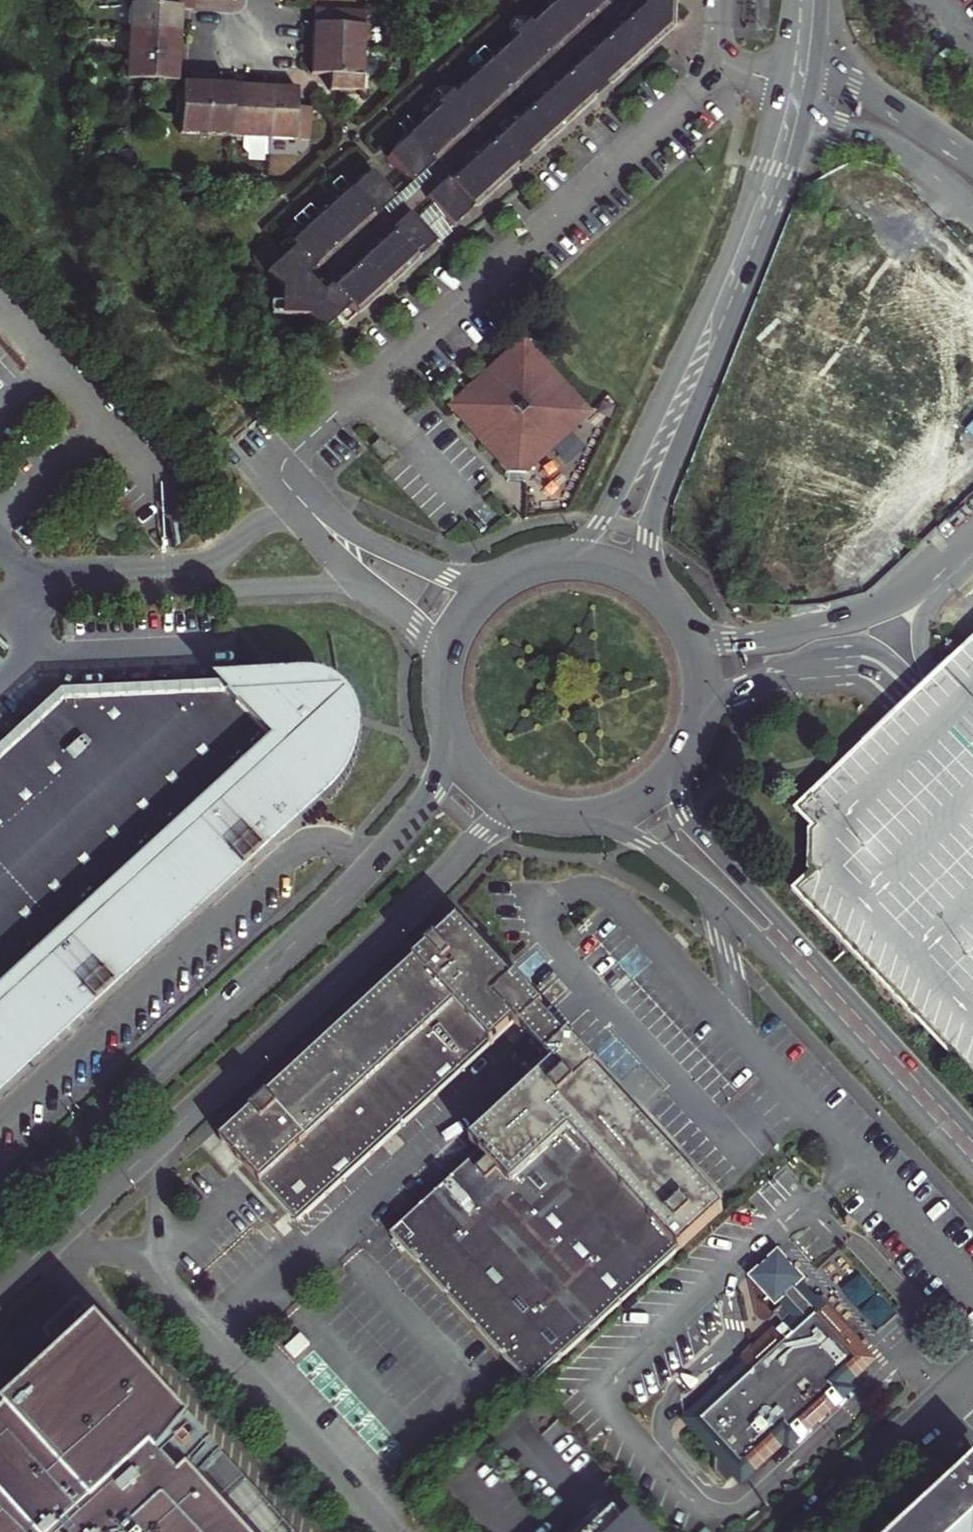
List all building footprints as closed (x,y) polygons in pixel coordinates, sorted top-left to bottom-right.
[(138,7),(181,9),(190,9),(190,0),(138,0),(138,7)] [(401,133),(404,137),(391,148),(394,151),(387,157),(446,224),(453,224),(667,30),(668,17),(664,16),(653,21),(636,2),(627,10),(618,0),(550,0),(401,133)] [(128,7),(127,30),(180,31),(181,9),(138,7),(128,7)] [(312,47),(363,50),(365,10),(313,7),(312,47)] [(180,31),(127,30),(126,55),(179,58),(180,31)] [(361,90),(363,50),(312,47),(311,71),(331,72),(329,89),(361,90)] [(179,58),(126,55),(125,80),(178,82),(179,58)] [(205,133),(206,84),(180,83),(178,132),(205,133)] [(205,133),(229,135),(231,85),(206,84),(205,133)] [(231,85),(229,135),(270,137),(272,86),(231,85)] [(298,87),(272,86),(270,137),(311,139),(312,106),(297,106),(298,87)] [(268,140),(269,153),(290,151),(289,138),(268,140)] [(385,157),(371,168),(383,184),(397,173),(385,157)] [(344,185),(284,239),(291,247),(264,271),(279,288),(278,314),(304,315),(319,333),(346,308),(352,315),(429,246),(429,239),(370,172),(364,179),(361,175),(347,188),(344,185)] [(443,407),(501,473),(511,474),(521,475),(535,462),(589,413),(521,337),(443,407)] [(522,486),(521,475),(511,474),(501,473),(501,485),(522,486)] [(937,678),(904,709),(888,724),(802,804),(818,822),(816,824),(815,865),(818,869),(796,892),(972,1084),(972,644),(937,678)] [(255,847),(250,841),(284,810),(278,803),(321,758),(330,735),(331,726),(328,708),(323,697),(317,693),(308,690),(250,692),(55,698),(0,749),(0,1070),(79,999),(84,1005),(105,985),(100,979),(229,861),(234,866),(255,847)] [(507,1026),(529,1006),(504,978),(454,924),(214,1144),(289,1227),(507,1026)] [(552,1076),(574,1056),(576,1041),(570,1034),(562,1042),(552,1030),(529,1006),(507,1026),(531,1053),(547,1070),(552,1076)] [(574,1056),(552,1076),(543,1084),(548,1089),(478,1153),(388,1236),(529,1388),(721,1211),(592,1070),(597,1065),(591,1058),(583,1065),(574,1056)] [(552,1076),(547,1070),(469,1143),(478,1153),(548,1089),(543,1084),(552,1076)] [(850,1356),(862,1344),(830,1309),(812,1325),(804,1317),(794,1326),(790,1322),(777,1335),(772,1330),(738,1362),(747,1372),(694,1421),(718,1448),(712,1453),(707,1470),(722,1486),(779,1431),(785,1437),(834,1391),(827,1384),(833,1379),(836,1382),(856,1362),(850,1356)] [(200,1479),(182,1495),(164,1476),(182,1459),(191,1451),(179,1438),(141,1473),(85,1413),(124,1378),(133,1369),(118,1353),(120,1351),(95,1325),(0,1413),(0,1531),(249,1531),(200,1479)] [(124,1378),(85,1413),(141,1473),(179,1438),(124,1378)] [(182,1459),(164,1476),(182,1495),(200,1479),(182,1459)] [(965,1475),(939,1499),(941,1501),(929,1512),(928,1511),(905,1531),(972,1531),(972,1468),(965,1475)] [(615,1516),(605,1525),(599,1517),(585,1531),(625,1531),(615,1516)]
